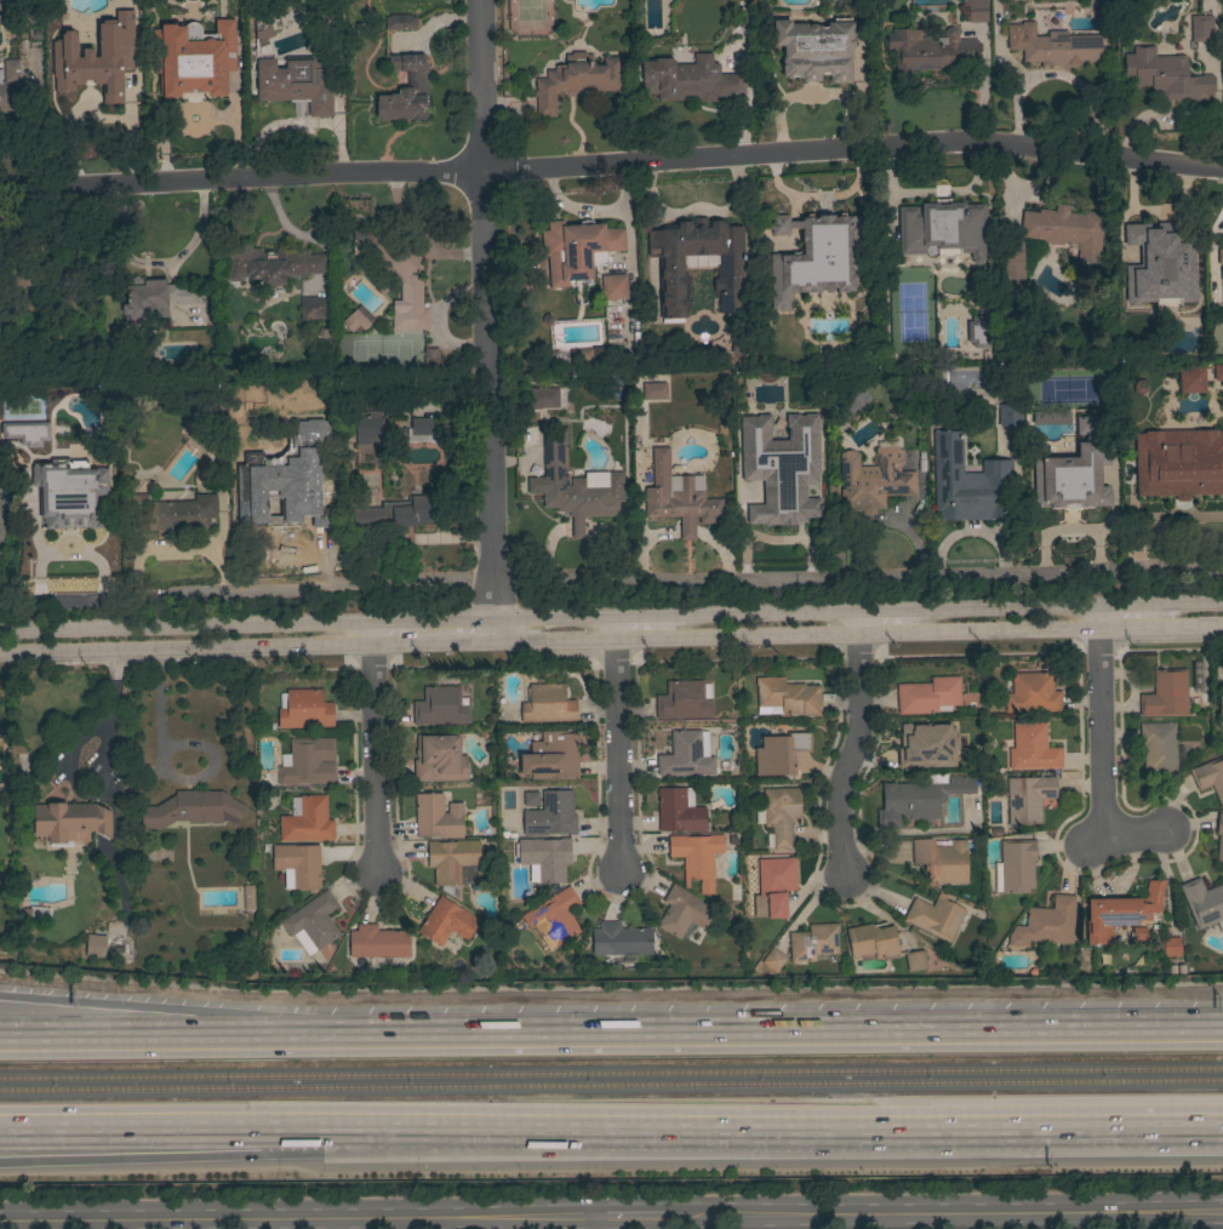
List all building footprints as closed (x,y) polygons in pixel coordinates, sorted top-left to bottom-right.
[(967,22),(967,2),(987,1),(987,22),(967,22)] [(385,30),(384,17),(389,17),(388,16),(411,15),(411,17),(415,17),(415,25),(415,27),(415,29),(412,29),(385,30)] [(65,47),(70,47),(70,40),(74,40),(74,24),(80,24),(80,17),(112,16),(112,30),(120,30),(124,46),(127,46),(133,69),(115,74),(109,46),(82,47),(84,76),(67,76),(65,47)] [(1212,41),(1190,42),(1190,16),(1212,16),(1212,41)] [(773,21),(790,19),(790,24),(815,24),(817,27),(821,25),(821,27),(825,27),(825,25),(827,25),(827,22),(834,22),(834,19),(851,18),(851,22),(852,22),(853,39),(853,40),(853,45),(853,48),(851,48),(852,82),(830,84),(830,75),(827,75),(827,74),(822,74),(822,75),(819,75),(821,81),(801,81),(801,78),(796,78),(796,76),(791,76),(791,79),(785,79),(785,76),(782,76),(782,58),(783,58),(783,46),(773,46),(773,21)] [(235,70),(225,70),(227,93),(224,93),(224,97),(206,97),(206,92),(179,92),(179,97),(161,98),(161,96),(159,96),(159,73),(153,73),(152,29),(160,29),(160,24),(175,24),(175,27),(183,27),(184,24),(185,23),(188,23),(190,22),(193,22),(194,23),(196,23),(198,24),(200,27),(200,28),(200,34),(204,34),(215,34),(215,19),(234,19),(235,70)] [(265,39),(268,45),(258,48),(251,28),(269,22),(274,36),(265,39)] [(1007,25),(1022,24),(1022,22),(1034,22),(1035,38),(1047,36),(1047,32),(1067,32),(1067,36),(1099,35),(1101,62),(1080,62),(1080,65),(1065,65),(1051,65),(1040,67),(1040,62),(1023,62),(1022,50),(1007,51),(1007,25)] [(977,40),(977,42),(978,42),(979,64),(908,68),(908,74),(896,74),(895,50),(887,50),(887,46),(884,46),(884,38),(886,38),(886,34),(895,34),(893,29),(911,28),(911,30),(920,29),(920,38),(931,38),(931,41),(937,41),(937,45),(947,44),(947,38),(944,35),(944,33),(945,30),(947,28),(950,27),(953,27),(955,28),(956,32),(958,34),(958,44),(964,44),(964,41),(977,40)] [(1133,53),(1133,46),(1154,46),(1154,56),(1176,56),(1176,55),(1183,55),(1184,56),(1187,56),(1187,75),(1213,75),(1213,96),(1199,96),(1199,99),(1161,101),(1161,92),(1151,92),(1151,86),(1135,86),(1135,81),(1124,82),(1124,55),(1133,53)] [(555,116),(536,118),(536,97),(533,97),(533,91),(536,91),(535,79),(547,78),(547,70),(554,70),(554,65),(565,65),(565,56),(570,56),(572,52),(584,52),(587,55),(592,55),(592,65),(604,65),(602,57),(619,57),(621,91),(594,91),(594,93),(566,95),(566,92),(555,92),(555,116)] [(711,53),(713,63),(719,63),(719,74),(744,74),(744,96),(715,97),(715,102),(699,103),(699,99),(658,101),(658,93),(642,93),(641,61),(655,61),(655,58),(671,58),(671,61),(674,61),(674,64),(693,64),(693,53),(711,53)] [(428,96),(424,96),(424,110),(424,120),(379,120),(379,118),(376,118),(376,96),(399,96),(399,88),(407,88),(407,72),(388,72),(388,56),(400,56),(400,55),(424,55),(424,70),(427,70),(428,96)] [(309,116),(309,102),(290,102),(290,101),(257,101),(257,87),(257,59),(275,59),(275,69),(290,69),(290,70),(304,70),(304,68),(319,68),(319,70),(330,70),(330,98),(332,98),(332,116),(309,116)] [(12,112),(0,112),(0,85),(1,85),(1,81),(4,81),(4,61),(19,61),(19,84),(11,84),(12,112)] [(863,202),(864,253),(846,255),(845,236),(835,236),(835,245),(838,245),(838,248),(819,248),(819,261),(799,261),(798,236),(800,234),(800,223),(793,223),(793,236),(760,238),(760,223),(767,222),(767,217),(798,217),(798,212),(807,212),(807,208),(825,207),(825,202),(863,202)] [(897,207),(918,206),(918,212),(920,212),(920,202),(961,202),(961,205),(984,204),(984,230),(983,230),(983,258),(981,258),(982,262),(978,262),(978,264),(973,264),(973,262),(971,262),(971,259),(970,259),(970,252),(959,253),(959,257),(936,257),(936,253),(935,253),(933,255),(931,256),(928,256),(925,253),(898,255),(897,207)] [(1075,262),(1078,244),(1062,241),(1062,245),(1041,242),(1042,240),(1019,238),(1022,211),(1039,212),(1039,210),(1055,211),(1056,204),(1069,205),(1069,212),(1086,215),(1086,211),(1104,213),(1098,264),(1075,262)] [(691,288),(692,290),(692,292),(691,295),(690,296),(687,296),(685,296),(684,295),(684,297),(690,297),(690,307),(684,307),(684,318),(669,319),(659,319),(659,257),(647,257),(647,230),(662,230),(662,229),(663,229),(663,225),(673,225),(676,225),(676,223),(679,223),(679,222),(690,222),(690,223),(691,223),(691,224),(693,224),(693,218),(707,218),(707,224),(709,224),(709,222),(711,222),(711,221),(722,221),(722,222),(724,222),(724,224),(728,224),(728,227),(743,227),(743,278),(742,278),(743,313),(719,313),(719,291),(713,291),(713,279),(716,279),(716,267),(718,267),(718,255),(705,255),(705,258),(695,258),(695,256),(685,256),(685,268),(682,268),(684,275),(688,275),(688,285),(684,285),(684,286),(688,286),(691,288)] [(392,330),(392,310),(393,310),(392,301),(400,301),(400,281),(399,282),(393,276),(389,279),(371,261),(376,255),(368,247),(368,255),(353,255),(353,227),(367,227),(370,230),(377,221),(422,259),(421,262),(422,304),(427,304),(427,308),(428,308),(428,330),(392,330)] [(547,257),(544,257),(543,247),(541,247),(541,231),(548,230),(547,222),(564,221),(564,227),(578,225),(578,223),(592,222),(592,224),(604,224),(604,229),(623,228),(625,251),(604,252),(604,263),(590,263),(592,280),(567,281),(567,287),(549,288),(547,257)] [(1171,267),(1143,267),(1143,273),(1128,274),(1128,267),(1126,267),(1125,244),(1154,242),(1154,240),(1156,240),(1156,239),(1167,238),(1167,240),(1184,239),(1184,246),(1185,246),(1187,259),(1191,259),(1193,282),(1194,281),(1194,302),(1172,302),(1171,267)] [(1024,279),(1004,280),(1002,242),(1022,241),(1024,279)] [(325,274),(309,274),(309,276),(303,276),(303,279),(297,279),(297,276),(292,276),(292,279),(284,279),(285,285),(274,286),(274,288),(258,290),(258,279),(250,279),(250,276),(240,276),(240,285),(228,285),(228,281),(227,281),(225,253),(258,252),(258,253),(276,253),(275,248),(290,247),(290,251),(308,251),(308,256),(324,255),(325,274)] [(1,282),(0,284),(0,273),(5,275),(12,274),(12,268),(46,268),(46,287),(8,287),(8,282),(1,282)] [(625,274),(627,299),(602,301),(601,276),(625,274)] [(167,319),(127,321),(126,286),(128,286),(128,279),(143,278),(143,281),(164,280),(165,285),(166,285),(177,285),(177,288),(196,287),(198,304),(177,305),(176,303),(167,303),(167,308),(167,319)] [(876,303),(858,304),(858,303),(856,303),(855,280),(858,280),(858,279),(875,278),(876,303)] [(263,291),(285,291),(285,305),(263,305),(263,291)] [(325,298),(325,319),(299,320),(299,298),(325,298)] [(373,319),(361,331),(347,318),(359,305),(373,319)] [(966,349),(985,349),(985,318),(965,318),(966,349)] [(748,332),(745,354),(730,351),(733,330),(748,332)] [(438,373),(424,373),(424,349),(438,349),(438,373)] [(590,349),(592,360),(584,361),(584,362),(581,362),(581,360),(570,361),(568,350),(590,349)] [(1213,365),(1222,365),(1222,388),(1221,388),(1221,381),(1213,381),(1213,365)] [(1179,393),(1178,368),(1204,367),(1204,393),(1179,393)] [(950,376),(949,392),(966,392),(967,377),(950,376)] [(644,400),(642,383),(665,383),(667,400),(644,400)] [(528,408),(528,389),(558,388),(559,407),(528,408)] [(739,427),(739,404),(773,402),(773,413),(761,425),(739,427)] [(999,405),(1021,405),(1021,427),(999,427),(999,405)] [(354,412),(379,411),(379,417),(383,417),(384,434),(381,434),(381,444),(355,445),(354,412)] [(432,418),(432,435),(411,436),(411,419),(432,418)] [(1072,436),(1087,436),(1088,419),(1072,419),(1072,436)] [(45,445),(45,424),(0,425),(0,446),(45,445)] [(818,462),(799,462),(799,484),(802,484),(802,486),(817,485),(818,507),(802,507),(804,511),(788,513),(788,516),(770,516),(770,539),(754,541),(754,515),(758,515),(758,514),(744,514),(744,513),(735,513),(733,461),(745,461),(745,468),(755,468),(755,471),(781,471),(781,486),(787,486),(787,484),(793,484),(793,456),(798,456),(798,425),(817,425),(818,462)] [(190,440),(200,427),(219,441),(208,455),(190,440)] [(562,446),(564,476),(567,476),(567,486),(571,486),(570,479),(587,479),(587,476),(605,476),(605,471),(622,470),(622,498),(617,498),(618,515),(583,516),(583,537),(572,538),(571,516),(570,516),(568,513),(556,513),(556,508),(543,508),(543,492),(536,492),(536,478),(543,476),(542,430),(566,430),(566,446),(562,446)] [(1216,433),(1222,432),(1222,495),(1188,495),(1188,501),(1176,502),(1176,496),(1137,496),(1135,434),(1144,434),(1144,431),(1216,430),(1216,433)] [(933,431),(962,431),(962,474),(982,473),(982,461),(1012,461),(1013,519),(993,520),(960,521),(960,520),(939,520),(939,511),(935,511),(933,431)] [(7,465),(5,438),(19,436),(22,464),(7,465)] [(679,518),(645,518),(644,488),(652,488),(651,447),(668,447),(669,476),(703,476),(703,490),(704,490),(704,499),(722,499),(722,518),(713,518),(713,524),(698,525),(698,516),(695,516),(695,541),(680,541),(679,518)] [(848,510),(848,507),(840,508),(839,453),(844,453),(844,452),(855,451),(855,453),(858,453),(858,467),(875,467),(875,448),(898,448),(898,450),(903,450),(903,464),(899,464),(899,471),(915,471),(915,496),(884,496),(885,510),(848,510)] [(251,473),(235,473),(235,461),(251,461),(251,473)] [(104,470),(82,470),(82,463),(48,462),(48,466),(36,466),(35,520),(44,520),(44,528),(87,529),(88,499),(104,499),(104,470)] [(1099,516),(1078,518),(1076,507),(1068,508),(1068,505),(1059,505),(1059,509),(1057,511),(1055,511),(1052,511),(1050,509),(1039,510),(1038,488),(1035,488),(1035,480),(1038,480),(1038,470),(1065,469),(1065,473),(1070,473),(1070,470),(1073,468),(1080,468),(1080,473),(1086,473),(1090,469),(1095,469),(1098,471),(1098,476),(1095,480),(1095,492),(1098,491),(1099,516)] [(331,475),(332,502),(330,502),(330,514),(322,514),(322,518),(318,518),(318,522),(297,522),(297,519),(288,519),(288,522),(281,522),(281,515),(241,516),(241,514),(239,514),(239,492),(264,491),(264,486),(312,485),(310,476),(331,475)] [(110,535),(107,535),(107,544),(84,544),(84,535),(81,535),(81,537),(75,537),(75,539),(62,539),(62,536),(59,536),(59,537),(52,537),(52,543),(50,545),(38,545),(35,543),(34,501),(51,501),(52,514),(58,513),(58,515),(87,515),(87,507),(86,505),(86,501),(87,499),(86,482),(109,482),(110,497),(103,497),(103,514),(110,514),(110,535)] [(194,501),(194,495),(216,495),(217,519),(208,519),(210,530),(187,530),(187,532),(165,533),(165,530),(136,531),(136,521),(131,521),(130,495),(148,495),(148,502),(194,501)] [(381,503),(411,503),(411,497),(422,497),(422,496),(434,496),(434,524),(415,524),(415,527),(392,527),(392,524),(354,525),(354,509),(381,508),(381,503)] [(1187,715),(1139,716),(1138,694),(1153,694),(1153,670),(1185,669),(1187,715)] [(1005,713),(1004,679),(1011,679),(1011,674),(1052,673),(1053,691),(1061,691),(1061,711),(1005,713)] [(930,684),(930,678),(960,676),(960,705),(950,705),(950,711),(937,713),(937,714),(897,715),(896,685),(930,684)] [(821,716),(813,716),(801,716),(801,714),(788,715),(788,714),(781,714),(781,707),(768,707),(768,715),(758,715),(756,686),(755,686),(755,678),(784,678),(784,684),(804,684),(804,686),(819,686),(821,716)] [(703,680),(703,684),(710,684),(710,699),(711,699),(713,719),(656,720),(655,696),(665,696),(665,681),(703,680)] [(520,724),(520,703),(528,703),(528,685),(564,684),(564,701),(576,701),(576,721),(520,724)] [(412,725),(412,702),(423,702),(423,687),(459,686),(461,705),(469,704),(469,724),(412,725)] [(278,728),(278,709),(280,709),(279,694),(286,693),(286,690),(321,688),(321,703),(332,703),(333,727),(278,728)] [(1008,770),(1008,749),(1013,749),(1013,722),(1046,722),(1046,748),(1061,748),(1062,768),(1008,770)] [(1176,777),(1149,777),(1149,773),(1143,774),(1143,743),(1139,743),(1139,724),(1175,722),(1176,777)] [(896,769),(953,769),(953,726),(896,726),(896,769)] [(657,777),(657,770),(662,770),(662,759),(671,759),(670,731),(701,730),(701,732),(707,732),(708,756),(714,756),(714,774),(657,777)] [(578,777),(553,777),(553,779),(531,779),(531,774),(520,774),(519,755),(530,755),(530,742),(541,742),(541,731),(567,731),(567,733),(577,733),(578,777)] [(755,776),(755,749),(761,748),(761,737),(787,737),(787,732),(810,732),(811,751),(793,753),(793,761),(794,761),(795,774),(755,776)] [(413,782),(413,760),(417,760),(417,758),(413,758),(413,749),(416,749),(416,736),(458,734),(459,755),(467,755),(467,781),(413,782)] [(335,761),(320,761),(320,762),(335,762),(336,783),(278,785),(276,767),(290,767),(290,739),(335,738),(335,761)] [(1189,771),(1222,756),(1222,807),(1221,808),(1211,784),(1198,790),(1189,771)] [(945,794),(945,801),(939,801),(939,819),(935,819),(935,828),(927,828),(927,821),(901,821),(901,829),(876,829),(876,810),(882,810),(881,784),(924,783),(924,773),(945,773),(947,783),(949,783),(948,776),(975,776),(975,794),(945,794)] [(1007,778),(1056,777),(1056,799),(1040,799),(1040,824),(1007,824),(1007,778)] [(657,789),(693,788),(693,807),(704,807),(705,831),(684,831),(658,831),(657,789)] [(793,850),(784,850),(784,848),(772,848),(772,827),(764,827),(762,789),(800,789),(800,818),(791,818),(793,850)] [(141,829),(141,807),(156,807),(175,795),(175,791),(207,790),(207,791),(221,791),(230,796),(229,799),(246,806),(235,828),(221,821),(221,824),(211,824),(211,823),(188,823),(188,821),(175,822),(162,829),(141,829)] [(572,814),(576,814),(576,835),(570,835),(570,834),(545,834),(545,835),(522,836),(522,811),(543,810),(542,791),(572,790),(572,814)] [(538,806),(524,806),(524,793),(538,791),(538,806)] [(447,801),(463,801),(463,812),(462,813),(462,838),(440,838),(440,836),(416,836),(415,794),(442,793),(442,813),(448,813),(447,801)] [(280,841),(279,817),(291,817),(291,798),(299,798),(299,796),(326,795),(326,821),(333,821),(333,840),(280,841)] [(88,831),(88,842),(44,842),(44,836),(33,836),(33,831),(30,831),(30,822),(33,822),(33,806),(46,806),(46,802),(65,804),(93,804),(110,812),(112,840),(95,831),(88,831)] [(1216,816),(1213,869),(1222,869),(1222,817),(1216,816)] [(713,894),(699,894),(699,884),(699,880),(688,880),(688,888),(684,888),(684,880),(682,880),(682,857),(668,857),(668,836),(686,836),(708,836),(708,835),(722,835),(724,853),(713,853),(713,894)] [(542,839),(542,840),(560,840),(560,839),(570,839),(570,864),(565,864),(565,882),(538,884),(538,864),(518,865),(518,857),(514,857),(514,844),(518,844),(518,840),(542,839)] [(933,885),(927,886),(926,871),(924,871),(924,864),(913,864),(911,840),(933,839),(933,846),(950,846),(950,840),(972,840),(973,853),(966,853),(967,884),(933,885)] [(479,840),(480,867),(479,867),(479,886),(458,886),(458,901),(457,902),(440,890),(440,886),(434,886),(433,868),(428,868),(427,841),(436,841),(436,842),(455,842),(455,841),(479,840)] [(1036,840),(1036,861),(1033,861),(1034,888),(1028,888),(1028,893),(1008,893),(1008,890),(995,891),(995,863),(1000,863),(1000,840),(1036,840)] [(320,888),(292,890),(292,870),(273,870),(272,846),(293,845),(293,846),(319,846),(320,888)] [(795,858),(796,891),(759,892),(758,859),(795,858)] [(1205,891),(1222,883),(1222,931),(1221,932),(1216,922),(1198,930),(1178,886),(1199,878),(1205,891)] [(1139,898),(1139,899),(1143,899),(1143,897),(1147,880),(1165,880),(1160,901),(1160,913),(1149,913),(1149,921),(1136,921),(1136,926),(1111,926),(1111,944),(1103,944),(1103,945),(1086,945),(1086,921),(1087,921),(1086,899),(1139,898)] [(719,910),(707,932),(688,922),(679,939),(656,927),(669,905),(663,902),(673,884),(719,910)] [(244,886),(253,886),(253,910),(244,910),(244,886)] [(568,886),(579,903),(567,911),(581,932),(555,948),(547,934),(539,939),(533,930),(530,931),(520,916),(568,886)] [(326,890),(338,907),(326,915),(339,934),(315,951),(308,956),(292,934),(290,937),(280,922),(326,890)] [(785,919),(767,919),(767,918),(755,918),(755,905),(759,905),(759,893),(785,892),(785,919)] [(1025,926),(1027,908),(1052,909),(1053,894),(1075,896),(1071,943),(1028,941),(1028,948),(1007,947),(1008,934),(1015,926),(1025,926)] [(439,896),(461,909),(461,908),(480,920),(467,942),(450,931),(440,948),(416,932),(439,896)] [(902,920),(914,897),(932,907),(937,896),(966,910),(949,944),(902,920)] [(50,909),(48,922),(28,921),(28,920),(22,919),(23,908),(29,909),(29,908),(50,909)] [(592,955),(592,930),(599,930),(599,922),(619,922),(619,928),(651,928),(651,955),(592,955)] [(899,955),(875,960),(874,954),(851,958),(845,930),(870,924),(871,926),(885,922),(886,924),(876,926),(878,928),(893,926),(899,955)] [(349,958),(349,931),(356,931),(356,925),(376,924),(376,931),(408,931),(408,958),(349,958)] [(789,942),(788,942),(788,933),(808,932),(808,925),(838,924),(838,932),(836,932),(838,954),(815,955),(815,961),(790,962),(789,942)] [(33,943),(21,943),(21,926),(33,926),(33,943)] [(115,933),(114,955),(93,953),(96,931),(115,933)] [(100,959),(101,937),(82,936),(81,958),(100,959)] [(1162,938),(1179,937),(1181,956),(1162,958),(1162,938)] [(787,959),(776,973),(760,962),(771,947),(787,959)] [(926,968),(907,972),(904,954),(924,950),(926,968)]
